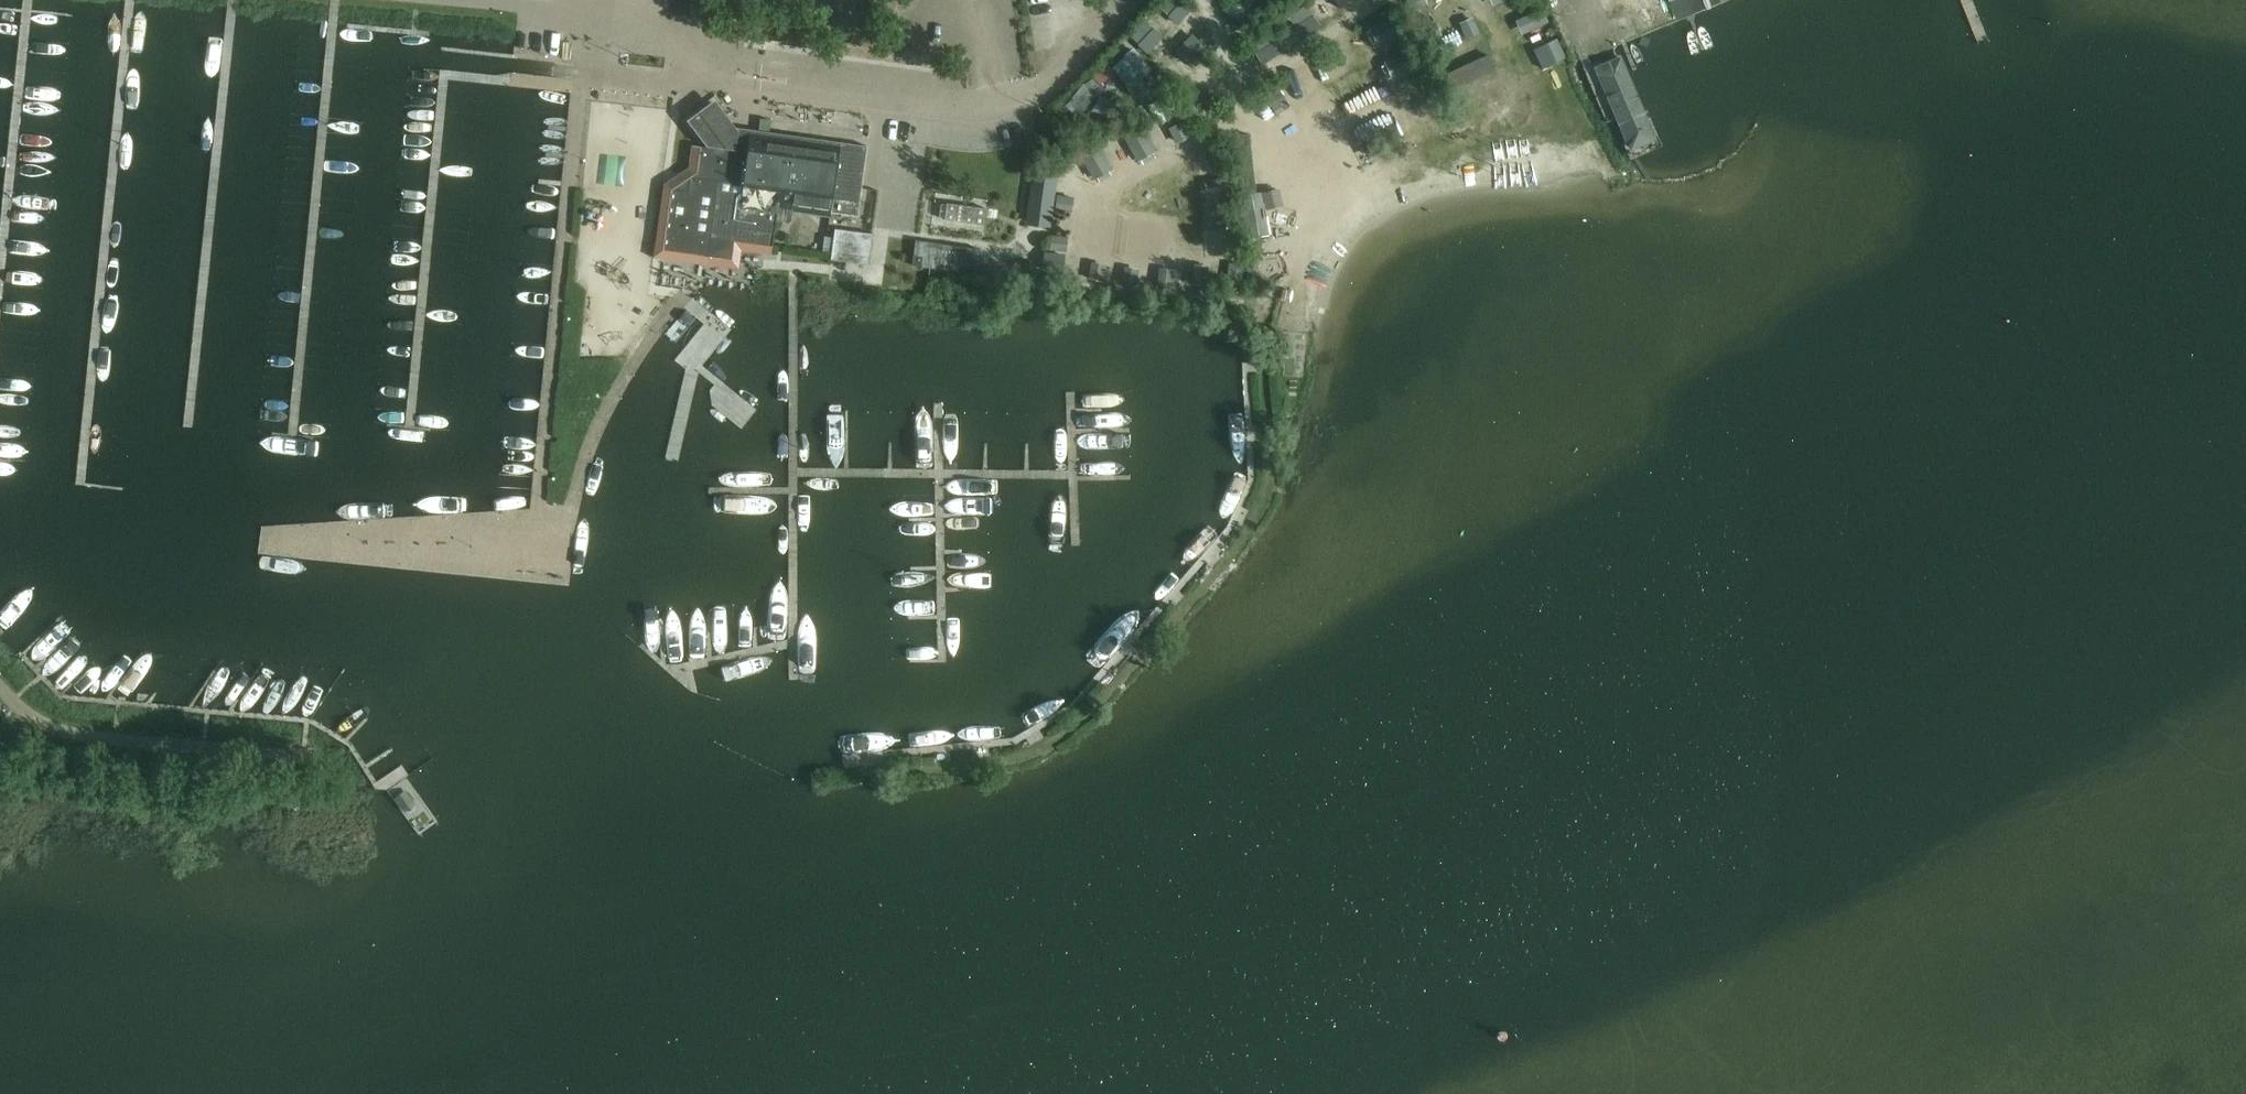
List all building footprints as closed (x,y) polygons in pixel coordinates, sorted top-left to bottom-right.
[(1620,23),(1571,43),(1625,176),(1674,156),(1620,23)] [(734,241),(771,246),(776,207),(829,215),(829,211),(856,215),(866,146),(826,140),(814,124),(798,136),(797,141),(736,132),(713,102),(689,121),(707,144),(706,147),(699,146),(695,177),(689,176),(687,191),(670,189),(661,250),(707,256),(710,237),(734,240),(734,241)] [(1048,225),(1054,180),(1033,177),(1027,222),(1048,225)] [(613,202),(621,189),(610,182),(602,195),(613,202)] [(603,231),(620,237),(627,217),(610,211),(603,231)] [(867,264),(872,234),(834,229),(829,259),(867,264)] [(1227,233),(1231,253),(1240,251),(1236,231),(1227,233)] [(975,274),(979,249),(915,240),(911,265),(975,274)] [(889,271),(892,245),(872,242),(871,251),(874,251),(872,269),(889,271)]
